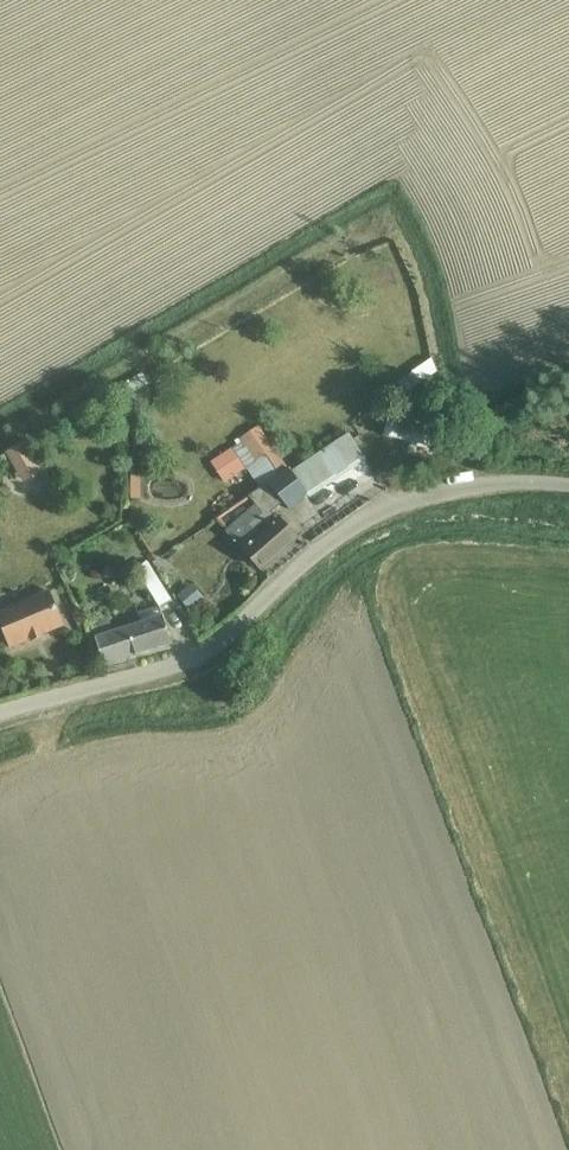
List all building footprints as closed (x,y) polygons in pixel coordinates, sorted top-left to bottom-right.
[(432,357),(412,370),(413,371),(416,376),(420,382),(437,371),(432,357)] [(413,371),(389,386),(397,397),(420,382),(416,376),(413,371)] [(259,426),(240,438),(256,462),(246,469),(259,489),(259,490),(248,497),(263,513),(249,525),(260,538),(245,551),(260,568),(296,537),(280,519),(279,519),(273,512),(283,502),(289,509),(307,494),(322,485),(364,459),(348,434),(307,461),(292,471),(290,469),(289,469),(259,426)] [(27,439),(7,451),(22,477),(42,465),(27,439)] [(232,449),(212,462),(227,483),(246,469),(232,449)] [(141,475),(132,475),(131,497),(141,497),(141,475)] [(165,608),(175,602),(150,564),(141,570),(165,608)] [(193,584),(179,596),(191,610),(205,597),(193,584)] [(0,611),(0,622),(11,647),(32,638),(33,640),(43,636),(42,634),(63,625),(48,590),(0,611)] [(89,593),(79,598),(88,621),(99,616),(89,593)] [(108,615),(92,620),(97,637),(106,663),(172,641),(160,606),(139,612),(142,622),(114,631),(108,615)] [(81,609),(73,613),(78,625),(86,622),(81,609)]
